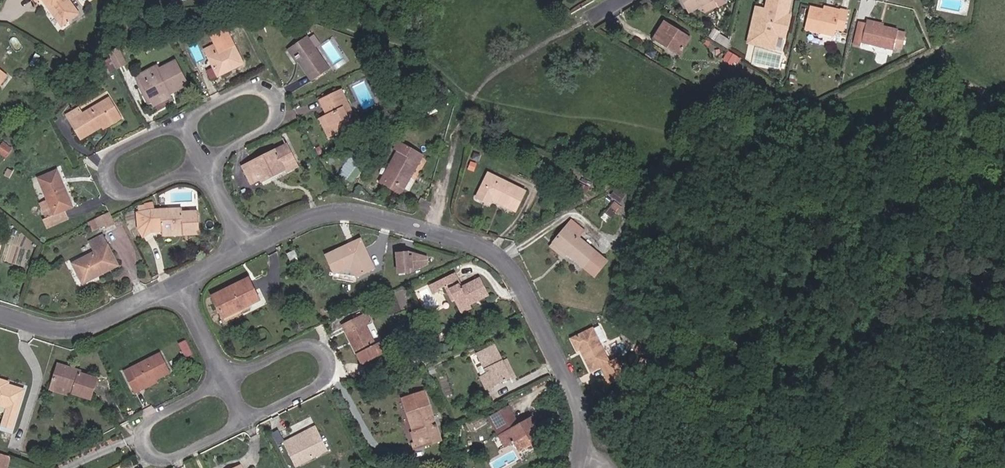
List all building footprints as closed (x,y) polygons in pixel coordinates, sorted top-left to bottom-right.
[(59,3),(53,7),(68,26),(82,16),(70,0),(57,0),(59,3)] [(217,0),(212,0),(206,3),(210,10),(220,6),(217,0)] [(689,8),(697,3),(703,14),(720,5),(718,1),(720,0),(685,0),(689,8)] [(760,12),(757,24),(759,24),(758,31),(755,30),(754,37),(774,42),(782,8),(788,9),(790,0),(767,0),(766,4),(762,3),(760,12)] [(810,0),(804,24),(834,31),(836,23),(844,25),(848,6),(838,3),(837,7),(810,0)] [(751,23),(757,24),(760,12),(754,10),(751,23)] [(867,19),(883,23),(884,18),(868,14),(867,19)] [(692,34),(666,18),(653,37),(669,47),(673,42),(683,49),(692,34)] [(899,27),(883,23),(867,19),(866,24),(863,38),(895,46),(896,43),(903,44),(907,29),(899,28),(899,27)] [(863,38),(866,24),(857,22),(852,46),(861,48),(863,38)] [(720,41),(724,35),(714,30),(711,36),(720,41)] [(918,46),(925,42),(920,32),(912,35),(918,46)] [(219,51),(210,33),(198,38),(215,74),(231,67),(232,71),(242,66),(232,45),(219,51)] [(308,78),(324,67),(303,36),(286,47),(290,53),(295,59),(308,78)] [(680,53),(683,49),(673,42),(669,47),(680,53)] [(118,47),(110,56),(117,70),(117,71),(127,67),(118,47)] [(734,63),(738,56),(729,50),(725,58),(734,63)] [(286,56),(290,62),(295,59),(290,53),(286,56)] [(109,73),(117,70),(110,56),(103,62),(109,73)] [(157,66),(133,77),(137,85),(140,83),(150,103),(168,95),(167,91),(184,83),(175,62),(158,70),(157,66)] [(217,78),(232,71),(231,67),(215,74),(217,78)] [(137,85),(135,85),(146,108),(169,97),(168,95),(150,103),(140,83),(137,85)] [(186,87),(184,83),(167,91),(168,95),(186,87)] [(349,101),(342,87),(324,96),(330,109),(320,114),(325,124),(322,126),(327,136),(359,120),(354,111),(349,114),(345,103),(349,101)] [(112,121),(107,112),(115,107),(110,99),(83,114),(79,107),(67,112),(80,139),(112,121)] [(345,103),(349,114),(354,111),(349,101),(345,103)] [(122,119),(115,107),(107,112),(112,121),(114,123),(122,119)] [(396,149),(399,151),(402,153),(384,183),(401,194),(425,156),(401,140),(396,149)] [(282,171),(280,167),(292,161),(284,144),(239,166),(248,183),(260,177),(261,180),(282,171)] [(402,153),(399,151),(380,180),(384,183),(402,153)] [(294,166),(292,161),(280,167),(282,171),(283,172),(294,166)] [(46,227),(69,217),(66,209),(73,206),(56,169),(38,177),(50,201),(55,213),(47,217),(42,219),(46,227)] [(516,212),(525,193),(489,176),(476,200),(490,206),(493,202),(516,212)] [(621,205),(613,199),(605,210),(610,214),(613,209),(617,211),(621,205)] [(50,201),(41,204),(47,217),(55,213),(50,201)] [(148,210),(135,212),(138,227),(143,236),(149,229),(161,228),(179,227),(179,233),(197,232),(195,210),(179,211),(179,208),(148,210)] [(110,215),(99,219),(103,228),(105,231),(114,227),(110,215)] [(95,221),(99,230),(103,228),(99,219),(95,221)] [(596,275),(608,260),(578,236),(583,230),(571,221),(554,242),(596,275)] [(71,261),(80,281),(116,263),(101,235),(89,242),(93,250),(71,261)] [(324,257),(332,274),(350,267),(355,278),(370,272),(357,243),(324,257)] [(293,257),(289,251),(281,254),(284,261),(293,257)] [(430,252),(398,252),(398,271),(431,270),(430,252)] [(332,275),(355,278),(350,267),(332,274),(332,275)] [(450,303),(453,311),(465,306),(482,298),(473,281),(456,289),(449,276),(425,287),(429,296),(433,295),(431,292),(439,288),(447,304),(450,303)] [(207,295),(217,316),(234,308),(232,304),(250,295),(242,278),(207,295)] [(356,282),(357,291),(378,288),(376,279),(356,282)] [(253,300),(250,295),(232,304),(234,308),(253,300)] [(467,309),(465,306),(453,311),(455,315),(467,309)] [(236,314),(234,308),(217,316),(219,321),(236,314)] [(382,354),(377,341),(369,345),(360,325),(365,323),(361,315),(339,324),(357,366),(361,365),(360,363),(382,354)] [(608,338),(601,322),(572,335),(577,346),(580,345),(592,367),(602,363),(606,371),(624,365),(619,355),(609,359),(601,342),(608,338)] [(181,343),(174,346),(181,360),(187,356),(181,343)] [(483,375),(474,380),(481,394),(508,380),(499,364),(491,347),(473,356),(483,375)] [(150,376),(151,379),(165,373),(156,355),(120,374),(129,393),(137,388),(135,383),(150,376)] [(514,380),(504,362),(499,364),(508,380),(509,383),(514,380)] [(53,363),(47,382),(69,389),(68,391),(85,397),(91,379),(75,374),(75,371),(53,363)] [(150,376),(135,383),(137,388),(152,381),(151,379),(150,376)] [(7,428),(19,389),(4,384),(5,382),(0,381),(0,406),(3,407),(0,417),(0,425),(7,428)] [(68,391),(69,389),(47,382),(46,387),(67,395),(68,391)] [(417,392),(398,400),(412,434),(416,445),(411,446),(409,447),(411,454),(438,443),(417,392)] [(489,413),(493,420),(510,412),(507,405),(489,413)] [(516,423),(510,412),(493,420),(492,421),(504,445),(512,441),(517,449),(539,439),(527,417),(516,423)] [(286,432),(289,438),(311,428),(308,421),(286,432)] [(286,432),(275,437),(287,462),(321,447),(311,428),(289,438),(286,432)] [(416,445),(412,434),(407,436),(411,446),(416,445)] [(234,457),(212,467),(239,467),(234,457)]
